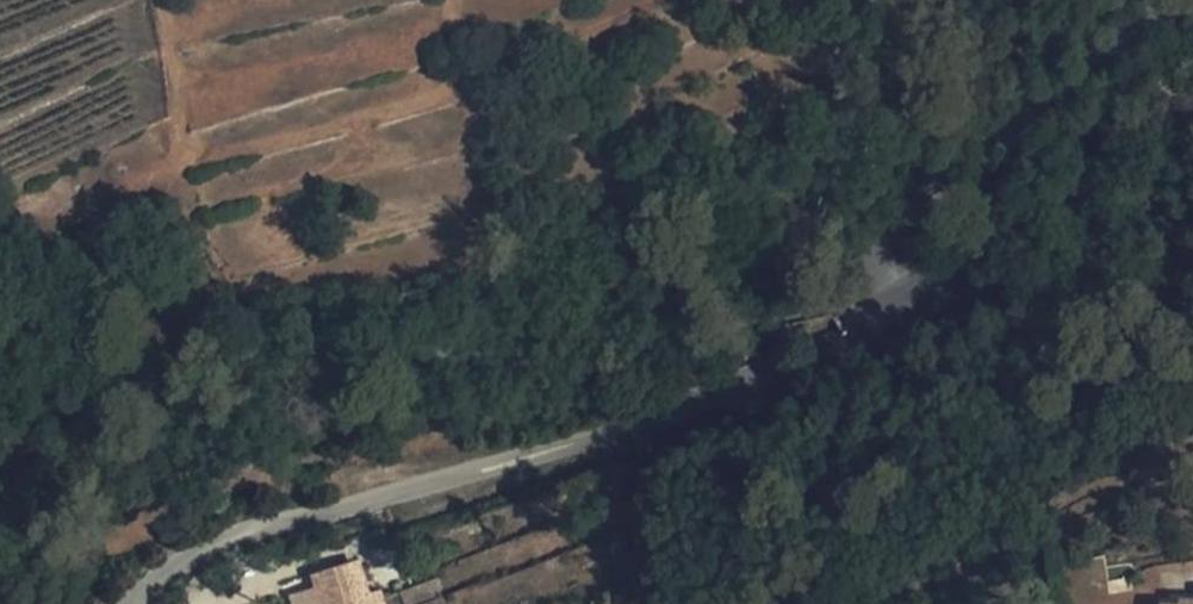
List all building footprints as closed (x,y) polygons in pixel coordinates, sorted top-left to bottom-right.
[(355,582),(363,603),(370,603),(359,574),(315,591),(317,596),(355,582)] [(355,582),(317,596),(320,603),(363,603),(355,582)] [(442,590),(407,603),(448,603),(442,590)]
